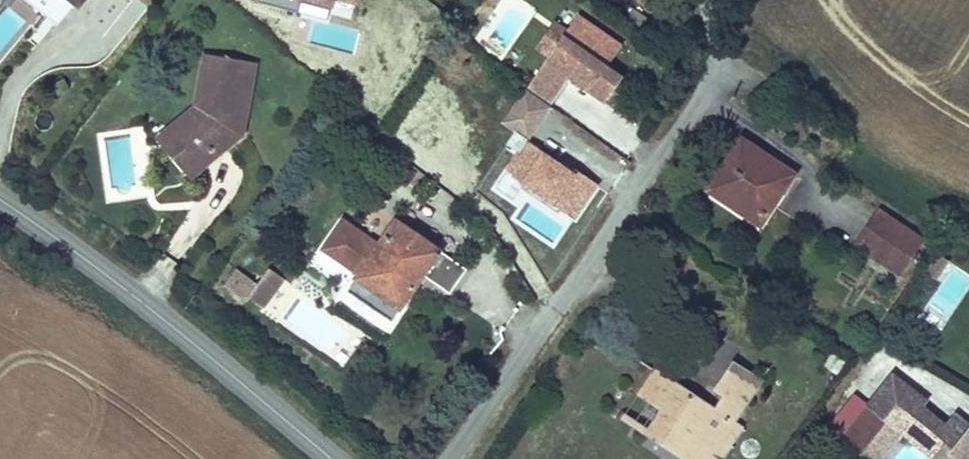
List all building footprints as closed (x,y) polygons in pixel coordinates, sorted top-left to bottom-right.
[(22,16),(2,0),(0,0),(0,25),(8,32),(22,16)] [(614,21),(635,35),(644,19),(622,6),(614,21)] [(546,59),(559,38),(563,33),(550,25),(532,50),(546,59)] [(619,79),(559,38),(546,59),(522,92),(546,109),(565,81),(601,106),(619,79)] [(178,147),(170,155),(187,175),(241,131),(248,79),(230,76),(232,58),(210,55),(197,52),(190,104),(162,128),(178,147)] [(230,76),(248,79),(250,60),(232,58),(230,76)] [(154,134),(170,155),(178,147),(162,128),(154,134)] [(759,214),(754,219),(765,226),(799,176),(747,142),(718,187),(759,214)] [(714,192),(754,219),(759,214),(718,187),(714,192)] [(880,214),(855,249),(898,277),(921,243),(880,214)] [(340,227),(323,250),(403,308),(422,279),(445,295),(461,272),(394,225),(375,251),(340,227)] [(230,288),(247,266),(233,255),(217,277),(230,288)] [(637,398),(662,415),(646,439),(676,458),(715,458),(737,426),(764,384),(735,365),(714,397),(722,403),(716,412),(654,372),(637,398)] [(889,414),(913,384),(898,372),(874,401),(889,414)] [(967,416),(956,429),(949,423),(925,403),(929,398),(913,384),(889,414),(874,401),(846,435),(869,454),(881,439),(890,447),(905,429),(910,423),(952,457),(957,452),(965,458),(968,458),(968,418),(967,416)] [(662,415),(637,398),(620,423),(646,439),(662,415)] [(956,429),(967,416),(960,410),(949,423),(956,429)] [(957,452),(952,457),(910,423),(905,429),(941,458),(965,458),(957,452)] [(737,426),(715,458),(727,458),(745,431),(737,426)] [(890,447),(881,439),(869,454),(875,458),(880,458),(890,447)]
